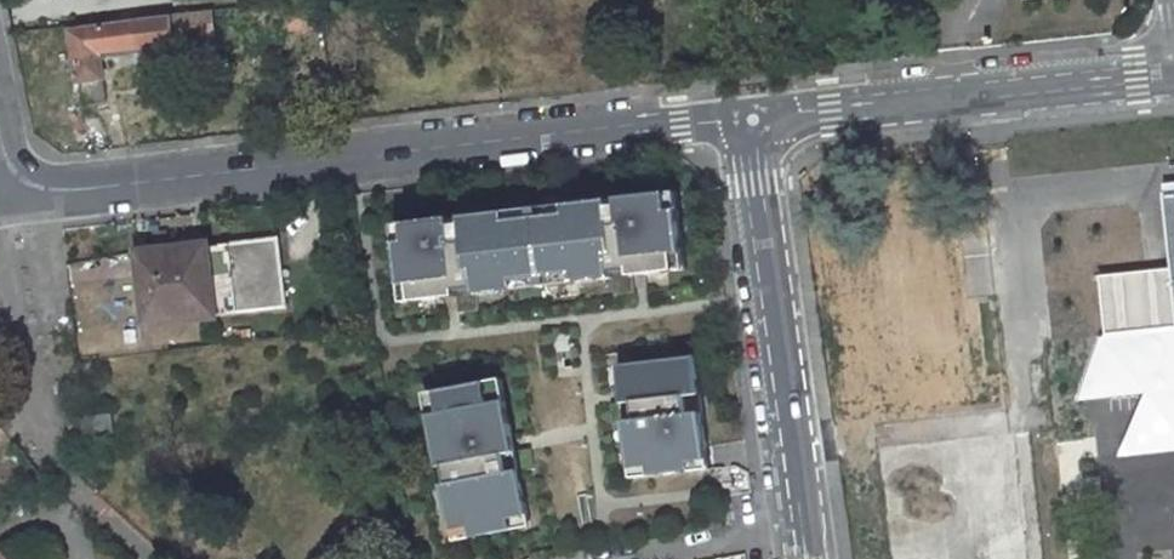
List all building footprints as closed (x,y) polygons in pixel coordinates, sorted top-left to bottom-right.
[(215,10),(181,11),(181,40),(215,39),(215,10)] [(175,18),(72,25),(76,103),(109,101),(106,54),(177,50),(175,18)] [(677,192),(395,225),(404,303),(457,297),(459,312),(479,310),(478,294),(613,278),(614,294),(635,292),(633,276),(686,270),(677,192)] [(1162,193),(1173,302),(1173,192),(1162,193)] [(285,306),(278,239),(141,255),(148,322),(285,306)] [(697,356),(619,365),(623,402),(611,404),(614,424),(625,423),(632,476),(710,469),(697,356)] [(501,373),(436,386),(440,408),(428,411),(438,463),(444,461),(448,480),(442,480),(451,524),(462,522),(466,540),(521,528),(517,511),(529,509),(519,466),(535,463),(531,443),(515,446),(501,373)] [(436,386),(423,389),(428,411),(440,408),(436,386)] [(114,438),(111,414),(82,418),(86,442),(114,438)] [(1015,433),(924,442),(929,501),(972,498),(978,558),(1027,558),(1015,433)] [(529,509),(517,511),(521,528),(532,526),(529,509)] [(462,522),(451,524),(454,542),(466,540),(462,522)]
